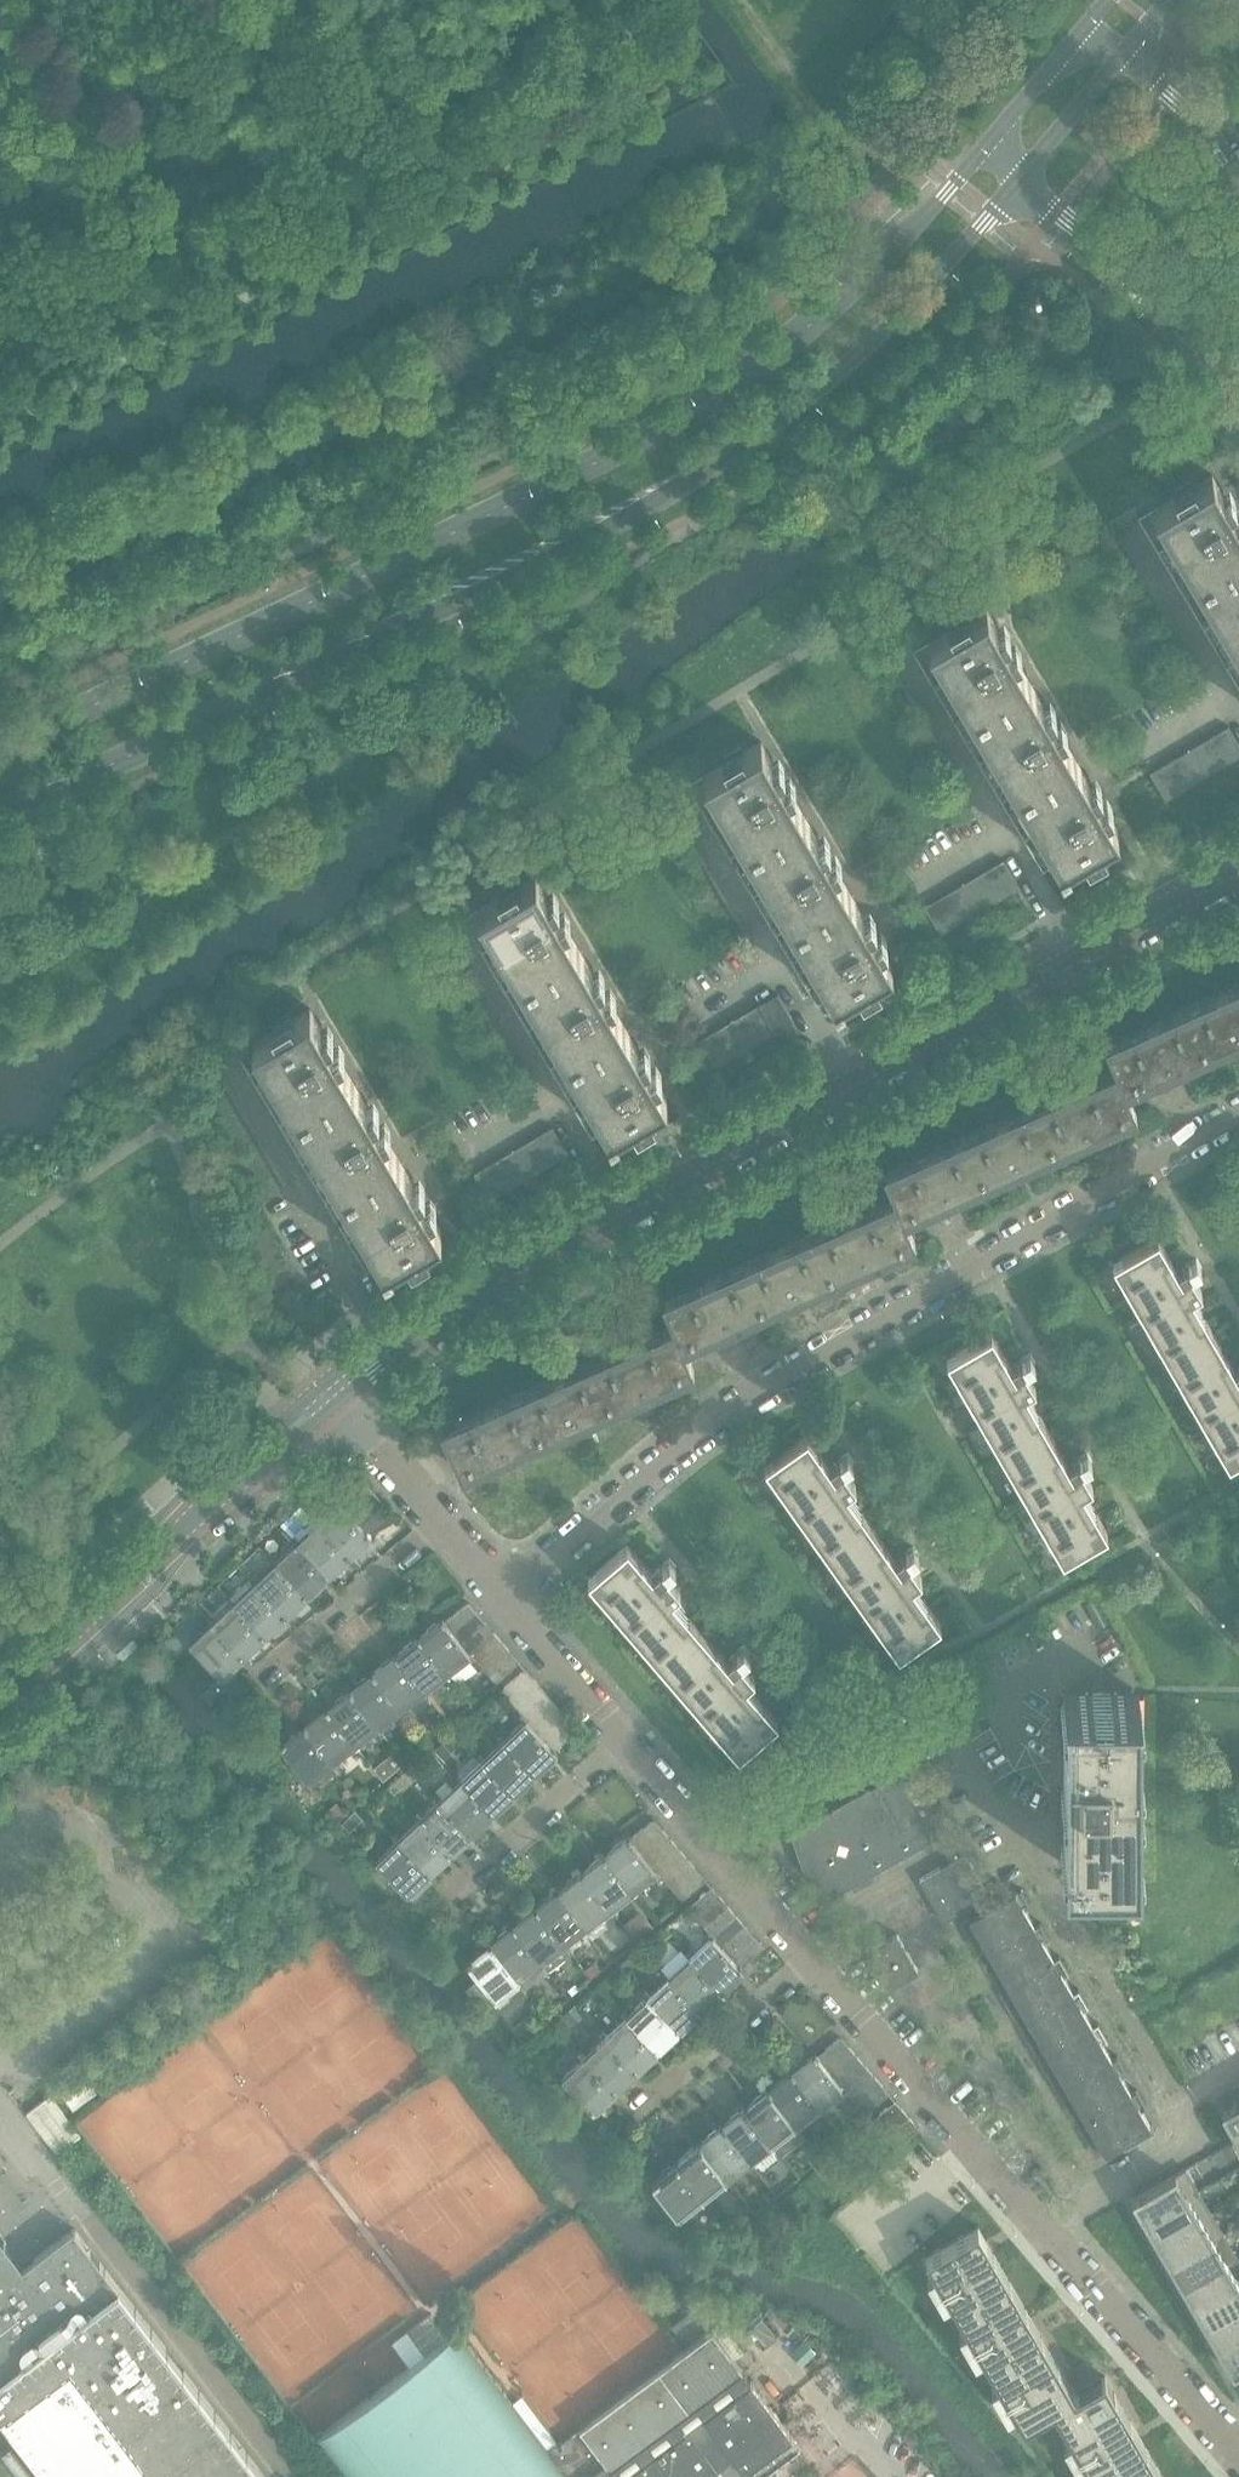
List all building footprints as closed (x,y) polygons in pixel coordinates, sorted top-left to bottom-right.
[(1238,559),(1238,520),(1212,474),(1197,483),(1192,476),(1173,487),(1178,494),(1139,517),(1183,592),(1238,559)] [(1238,653),(1238,559),(1183,592),(1224,662),(1238,653)] [(958,726),(1031,682),(986,607),(971,616),(967,609),(948,620),(952,627),(913,651),(958,726)] [(1224,662),(1238,687),(1238,653),(1224,662)] [(1075,757),(1053,719),(1031,682),(958,726),(1002,800),(1075,757)] [(1228,726),(1215,734),(1231,761),(1238,756),(1238,744),(1228,726)] [(1231,761),(1215,734),(1201,742),(1217,769),(1231,761)] [(805,816),(781,774),(761,741),(746,750),(741,743),(723,754),(727,761),(688,784),(732,859),(805,816)] [(1217,769),(1201,742),(1188,750),(1205,777),(1217,769)] [(1205,777),(1188,750),(1176,757),(1192,784),(1205,777)] [(1117,829),(1098,797),(1075,757),(1002,800),(1043,870),(1058,861),(1062,866),(1070,861),(1068,858),(1083,849),(1088,856),(1107,845),(1102,838),(1117,829)] [(1192,784),(1176,757),(1163,765),(1179,792),(1192,784)] [(1179,792),(1163,765),(1150,773),(1166,800),(1179,792)] [(849,890),(827,852),(805,816),(732,859),(776,934),(849,890)] [(1019,887),(1003,860),(990,868),(1005,895),(1019,887)] [(1005,895),(990,868),(976,876),(992,903),(1005,895)] [(580,949),(556,909),(536,874),(520,883),(516,876),(497,887),(502,894),(463,917),(507,992),(580,949)] [(992,903),(976,876),(963,883),(979,911),(992,903)] [(979,911),(963,883),(950,891),(966,919),(979,911)] [(892,962),(874,931),(849,890),(776,934),(818,1003),(833,994),(836,1000),(844,995),(843,991),(858,983),(862,990),(881,978),(877,971),(892,962)] [(966,919),(950,891),(937,899),(953,926),(966,919)] [(953,926),(937,899),(924,907),(940,934),(953,926)] [(624,1023),(601,986),(580,949),(507,992),(551,1066),(624,1023)] [(1188,1008),(1207,1051),(1238,1037),(1238,986),(1188,1008)] [(794,1020),(778,993),(763,1002),(779,1029),(794,1020)] [(763,1002),(748,1011),(765,1038),(779,1029),(763,1002)] [(356,1085),(332,1045),(310,1008),(294,1017),(290,1010),(271,1021),(275,1028),(237,1051),(283,1128),(356,1085)] [(1207,1051),(1188,1008),(1107,1045),(1118,1069),(1117,1070),(1125,1088),(1207,1051)] [(765,1038),(748,1011),(737,1017),(753,1044),(765,1038)] [(753,1044),(737,1017),(724,1025),(740,1052),(753,1044)] [(667,1096),(647,1063),(624,1023),(551,1066),(592,1137),(608,1128),(611,1133),(619,1128),(617,1125),(632,1116),(637,1123),(656,1112),(651,1105),(667,1096)] [(740,1052),(724,1025),(711,1033),(727,1060),(740,1052)] [(727,1060),(711,1033),(699,1040),(715,1067),(727,1060)] [(1135,1112),(1130,1101),(1125,1088),(1117,1070),(1036,1106),(1055,1148),(1135,1112)] [(399,1158),(378,1122),(356,1085),(283,1128),(326,1201),(399,1158)] [(1055,1148),(1036,1106),(970,1135),(989,1178),(1055,1148)] [(568,1154),(552,1127),(540,1134),(556,1161),(568,1154)] [(556,1161),(540,1134),(527,1142),(543,1169),(556,1161)] [(989,1178),(970,1135),(886,1172),(897,1197),(896,1197),(904,1216),(989,1178)] [(543,1169),(527,1142),(514,1149),(530,1176),(543,1169)] [(530,1176),(514,1149),(502,1157),(518,1184),(530,1176)] [(518,1184),(502,1157),(487,1165),(504,1192),(518,1184)] [(441,1229),(425,1201),(399,1158),(326,1201),(367,1270),(382,1261),(386,1266),(394,1261),(392,1258),(407,1249),(412,1257),(431,1245),(426,1238),(441,1229)] [(504,1192),(487,1165),(474,1173),(490,1201),(504,1192)] [(909,1228),(904,1216),(896,1197),(815,1233),(834,1276),(914,1240),(909,1228)] [(764,1307),(834,1276),(815,1233),(745,1264),(764,1307)] [(1177,1270),(1170,1257),(1158,1237),(1113,1263),(1152,1329),(1196,1303),(1193,1297),(1202,1291),(1191,1273),(1201,1268),(1196,1259),(1177,1270)] [(764,1307),(745,1264),(665,1300),(675,1325),(674,1325),(682,1343),(764,1307)] [(1234,1369),(1205,1319),(1196,1303),(1152,1329),(1191,1396),(1234,1369)] [(688,1356),(682,1343),(674,1325),(594,1361),(613,1404),(693,1368),(693,1366),(688,1356)] [(1011,1366),(1003,1353),(992,1333),(947,1359),(983,1420),(987,1428),(1032,1402),(1026,1393),(1036,1387),(1025,1369),(1035,1364),(1030,1355),(1011,1366)] [(543,1435),(613,1404),(594,1361),(524,1392),(543,1435)] [(1234,1369),(1191,1396),(1229,1463),(1238,1457),(1238,1366),(1234,1369)] [(543,1435),(524,1392),(443,1428),(462,1471),(543,1435)] [(1068,1465),(1039,1415),(1032,1402),(987,1428),(1023,1490),(1068,1465)] [(830,1467),(821,1454),(807,1435),(765,1465),(811,1530),(853,1500),(847,1492),(856,1486),(844,1468),(853,1462),(848,1454),(830,1467)] [(1083,1492),(1093,1486),(1082,1468),(1092,1462),(1087,1454),(1068,1465),(1023,1490),(1063,1559),(1107,1533),(1083,1492)] [(391,1512),(374,1493),(364,1481),(341,1501),(336,1496),(335,1498),(368,1532),(391,1512)] [(368,1532),(335,1498),(333,1500),(337,1505),(320,1521),(315,1516),(313,1518),(348,1557),(350,1555),(349,1554),(368,1535),(369,1536),(371,1534),(368,1532)] [(895,1560),(862,1512),(853,1500),(811,1530),(854,1589),(895,1560)] [(348,1557),(313,1518),(311,1520),(316,1525),(299,1542),(294,1536),(292,1538),(328,1576),(329,1575),(328,1574),(347,1556),(348,1557)] [(328,1576),(292,1538),(271,1558),(305,1596),(306,1597),(308,1595),(307,1594),(326,1576),(327,1577),(328,1576)] [(667,1575),(676,1567),(670,1560),(653,1574),(628,1545),(589,1578),(598,1589),(604,1595),(608,1592),(618,1604),(614,1608),(640,1638),(644,1634),(644,1635),(679,1605),(673,1597),(681,1591),(667,1575)] [(913,1585),(922,1579),(910,1561),(919,1555),(914,1547),(895,1560),(854,1589),(899,1653),(941,1624),(913,1585)] [(305,1596),(271,1558),(269,1560),(274,1565),(257,1582),(252,1576),(250,1578),(286,1616),(287,1615),(286,1614),(305,1596)] [(286,1616),(250,1578),(229,1598),(265,1636),(266,1635),(265,1634),(284,1616),(285,1617),(286,1616)] [(265,1636),(229,1598),(227,1600),(232,1605),(215,1622),(210,1616),(208,1618),(241,1656),(242,1657),(245,1655),(244,1654),(263,1636),(264,1637),(265,1636)] [(468,1602),(461,1608),(469,1619),(477,1612),(468,1602)] [(727,1661),(703,1633),(679,1605),(644,1635),(654,1647),(650,1650),(678,1682),(682,1679),(692,1691),(727,1661)] [(461,1608),(453,1614),(461,1625),(469,1619),(461,1608)] [(462,1643),(485,1622),(477,1612),(469,1619),(461,1625),(454,1631),(462,1643)] [(453,1614),(445,1621),(454,1631),(461,1625),(453,1614)] [(241,1656),(208,1618),(206,1620),(211,1625),(191,1644),(217,1672),(221,1677),(224,1675),(222,1674),(241,1656)] [(468,1652),(462,1643),(454,1631),(445,1621),(443,1618),(440,1620),(441,1621),(421,1637),(420,1636),(419,1636),(445,1673),(448,1671),(467,1656),(471,1662),(475,1659),(471,1653),(469,1651),(468,1652)] [(471,1653),(495,1633),(485,1622),(462,1643),(468,1652),(469,1651),(471,1653)] [(480,1664),(504,1644),(495,1633),(471,1653),(475,1659),(480,1664)] [(445,1673),(419,1636),(417,1637),(418,1639),(398,1655),(397,1653),(395,1655),(422,1691),(425,1689),(443,1674),(448,1680),(453,1677),(448,1671),(445,1673)] [(480,1664),(488,1674),(494,1668),(500,1663),(506,1658),(512,1653),(504,1644),(480,1664)] [(778,1720),(747,1684),(755,1677),(742,1661),(750,1654),(744,1646),(727,1661),(692,1691),(688,1694),(714,1725),(718,1721),(729,1733),(724,1737),(739,1754),(778,1720)] [(512,1653),(506,1658),(514,1668),(520,1662),(512,1653)] [(422,1691),(395,1655),(394,1655),(395,1656),(388,1662),(375,1672),(374,1671),(372,1672),(400,1708),(402,1707),(421,1691),(426,1697),(429,1694),(425,1689),(422,1691)] [(506,1658),(500,1663),(508,1673),(514,1668),(506,1658)] [(500,1663),(494,1668),(502,1678),(508,1673),(500,1663)] [(494,1668),(488,1674),(496,1683),(502,1678),(494,1668)] [(526,1669),(520,1674),(528,1684),(534,1679),(526,1669)] [(400,1708),(372,1672),(371,1673),(372,1674),(352,1690),(351,1689),(350,1690),(377,1726),(379,1724),(398,1710),(402,1716),(407,1712),(402,1707),(400,1708)] [(520,1674),(513,1679),(522,1689),(528,1684),(520,1674)] [(513,1679),(507,1684),(515,1694),(522,1689),(513,1679)] [(517,1709),(542,1688),(534,1679),(528,1684),(522,1689),(515,1694),(509,1699),(517,1709)] [(507,1684),(501,1690),(509,1699),(515,1694),(507,1684)] [(528,1719),(552,1700),(542,1688),(517,1709),(522,1715),(523,1714),(528,1719)] [(377,1726),(350,1690),(348,1691),(349,1692),(342,1698),(329,1708),(328,1707),(327,1708),(354,1744),(356,1742),(375,1728),(380,1734),(384,1731),(379,1724),(377,1726)] [(1139,1865),(1139,1751),(1139,1692),(1063,1692),(1063,1751),(1061,1752),(1061,1777),(1063,1777),(1063,1865),(1139,1865)] [(538,1732),(562,1711),(552,1700),(528,1719),(526,1721),(538,1732)] [(354,1744),(327,1708),(325,1709),(326,1710),(306,1726),(305,1725),(304,1726),(331,1762),(333,1760),(352,1746),(356,1752),(361,1748),(356,1742),(354,1744)] [(538,1732),(546,1741),(554,1734),(562,1727),(569,1720),(562,1711),(538,1732)] [(546,1741),(538,1732),(526,1721),(528,1719),(523,1714),(522,1715),(519,1718),(523,1723),(507,1739),(505,1741),(536,1773),(537,1772),(536,1771),(555,1753),(556,1754),(558,1752),(555,1750),(546,1741)] [(569,1720),(562,1727),(570,1736),(574,1733),(577,1729),(569,1720)] [(331,1762),(304,1726),(303,1727),(303,1728),(296,1734),(287,1741),(286,1739),(279,1745),(281,1747),(282,1747),(308,1781),(329,1764),(334,1770),(338,1766),(333,1760),(331,1762)] [(562,1727),(554,1734),(562,1743),(570,1736),(562,1727)] [(803,1733),(776,1749),(787,1768),(814,1752),(803,1733)] [(536,1773),(505,1741),(507,1739),(502,1734),(499,1736),(498,1738),(503,1743),(485,1759),(483,1761),(515,1793),(516,1792),(515,1791),(527,1779),(534,1773),(535,1774),(536,1773)] [(554,1734),(546,1741),(555,1750),(558,1747),(562,1743),(554,1734)] [(447,1738),(434,1750),(443,1759),(456,1748),(447,1738)] [(515,1793),(483,1761),(485,1759),(480,1754),(476,1758),(481,1763),(462,1781),(493,1813),(495,1812),(493,1811),(512,1793),(513,1794),(515,1793)] [(436,1757),(421,1770),(429,1779),(444,1765),(436,1757)] [(383,1759),(372,1768),(383,1781),(393,1772),(383,1759)] [(907,1766),(868,1788),(894,1833),(915,1821),(927,1841),(944,1831),(907,1766)] [(493,1813),(462,1781),(441,1801),(472,1833),(473,1832),(473,1831),(491,1813),(492,1814),(493,1813)] [(829,1898),(927,1841),(915,1821),(894,1833),(868,1788),(791,1833),(804,1869),(829,1898)] [(472,1833),(441,1801),(422,1819),(420,1821),(451,1853),(452,1852),(451,1851),(470,1833),(471,1834),(472,1833)] [(337,1802),(326,1811),(336,1822),(347,1814),(337,1802)] [(356,1812),(343,1823),(350,1831),(363,1819),(356,1812)] [(451,1853),(420,1821),(422,1819),(417,1814),(413,1818),(418,1823),(401,1839),(399,1841),(428,1873),(429,1874),(431,1872),(430,1871),(449,1853),(450,1854),(451,1853)] [(655,1820),(647,1826),(655,1836),(663,1829),(655,1820)] [(647,1826),(639,1832),(647,1843),(655,1836),(647,1826)] [(647,1859),(671,1839),(663,1829),(655,1836),(647,1843),(639,1849),(647,1859)] [(639,1832),(632,1837),(634,1840),(632,1841),(639,1849),(647,1843),(639,1832)] [(428,1873),(399,1841),(401,1839),(396,1834),(392,1837),(397,1842),(377,1862),(404,1889),(403,1890),(408,1894),(410,1892),(409,1891),(428,1873)] [(657,1870),(647,1859),(639,1849),(632,1841),(634,1840),(632,1837),(631,1838),(629,1835),(626,1837),(627,1838),(607,1854),(606,1853),(605,1854),(633,1889),(634,1888),(653,1873),(658,1879),(661,1877),(664,1875),(659,1869),(657,1870)] [(659,1869),(681,1851),(671,1839),(647,1859),(657,1870),(659,1869)] [(666,1882),(690,1861),(681,1851),(659,1869),(664,1875),(661,1877),(666,1882)] [(989,1895),(965,1853),(920,1879),(944,1921),(989,1895)] [(633,1889),(605,1854),(604,1855),(604,1856),(584,1872),(583,1871),(582,1872),(609,1907),(612,1906),(630,1891),(635,1897),(639,1894),(634,1888),(633,1889)] [(666,1882),(674,1891),(680,1886),(686,1881),(692,1876),(698,1871),(690,1861),(666,1882)] [(698,1871),(692,1876),(700,1885),(706,1880),(698,1871)] [(609,1907),(582,1872),(581,1873),(582,1874),(561,1890),(560,1889),(559,1889),(587,1925),(588,1924),(608,1909),(612,1915),(616,1912),(612,1906),(609,1907)] [(692,1876),(686,1881),(694,1890),(700,1885),(692,1876)] [(686,1881),(680,1886),(688,1895),(694,1890),(686,1881)] [(680,1886),(674,1891),(682,1900),(688,1895),(680,1886)] [(712,1886),(706,1892),(713,1900),(719,1894),(712,1886)] [(1092,2025),(1083,2009),(1089,2006),(1079,1988),(1073,1991),(1064,1975),(1069,1972),(1059,1955),(1054,1958),(1044,1942),(1050,1939),(1040,1922),(1034,1925),(1025,1909),(1031,1905),(1020,1888),(969,1918),(1047,2052),(1105,2153),(1121,2144),(1125,2150),(1155,2132),(1141,2109),(1146,2106),(1136,2089),(1131,2092),(1122,2076),(1127,2072),(1117,2055),(1112,2058),(1102,2042),(1108,2039),(1098,2022),(1092,2025)] [(587,1925),(559,1889),(558,1890),(559,1892),(538,1908),(537,1906),(536,1907),(564,1943),(584,1927),(589,1933),(593,1930),(588,1924),(587,1925)] [(706,1892),(700,1897),(706,1905),(713,1900),(706,1892)] [(703,1926),(728,1905),(719,1894),(713,1900),(706,1905),(700,1910),(694,1915),(703,1926)] [(700,1897),(694,1902),(700,1910),(706,1905),(700,1897)] [(694,1902),(687,1907),(694,1915),(700,1910),(694,1902)] [(714,1936),(737,1916),(728,1905),(703,1926),(708,1931),(709,1931),(714,1936)] [(571,1953),(564,1943),(536,1907),(535,1908),(536,1910),(515,1926),(514,1924),(513,1925),(549,1971),(571,1953)] [(640,1910),(623,1923),(636,1939),(653,1926),(640,1910)] [(722,1949),(747,1927),(737,1916),(714,1936),(712,1937),(722,1949)] [(549,1971),(513,1925),(512,1926),(513,1927),(492,1943),(491,1942),(490,1943),(517,1979),(516,1980),(524,1990),(549,1971)] [(755,1937),(747,1927),(722,1949),(731,1958),(739,1951),(747,1944),(755,1937)] [(918,1971),(897,1934),(872,1949),(893,1985),(918,1971)] [(731,1958),(722,1949),(712,1937),(693,1955),(691,1958),(722,1991),(723,1990),(722,1988),(741,1970),(742,1971),(744,1969),(741,1966),(739,1964),(738,1966),(731,1958)] [(755,1937),(747,1944),(755,1954),(763,1947),(755,1937)] [(468,1960),(465,1962),(467,1965),(468,1964),(494,1997),(508,2015),(509,2015),(528,1993),(525,1989),(524,1990),(516,1980),(517,1979),(490,1943),(489,1944),(490,1945),(483,1951),(469,1962),(468,1960)] [(747,1944),(739,1951),(747,1961),(755,1954),(747,1944)] [(722,1991),(691,1958),(693,1955),(688,1950),(684,1954),(689,1959),(672,1976),(670,1978),(701,2011),(702,2010),(701,2008),(720,1991),(721,1992),(722,1991)] [(739,1951),(731,1958),(738,1966),(739,1964),(741,1966),(747,1961),(739,1951)] [(594,1961),(584,1970),(591,1978),(601,1969),(594,1961)] [(701,2011),(670,1978),(672,1976),(667,1971),(663,1974),(668,1979),(650,1996),(648,1998),(680,2030),(681,2029),(680,2028),(699,2011),(700,2012),(701,2011)] [(680,2030),(648,1998),(650,1996),(645,1991),(641,1994),(646,2000),(629,2016),(627,2018),(659,2050),(660,2049),(659,2048),(678,2030),(679,2032),(680,2030)] [(583,2016),(574,2006),(564,2015),(573,2025),(583,2016)] [(659,2050),(627,2018),(629,2016),(624,2011),(621,2014),(625,2019),(608,2036),(606,2038),(637,2070),(639,2069),(638,2068),(656,2050),(657,2052),(659,2050)] [(529,2039),(541,2027),(540,2025),(534,2017),(519,2028),(529,2039)] [(637,2070),(606,2038),(608,2036),(603,2031),(600,2035),(604,2040),(586,2056),(585,2058),(616,2091),(617,2089),(616,2088),(635,2070),(636,2072),(637,2070)] [(858,2057),(849,2047),(841,2037),(818,2055),(834,2076),(858,2057)] [(616,2091),(585,2058),(586,2056),(582,2051),(578,2055),(582,2060),(562,2079),(590,2106),(589,2107),(594,2112),(596,2109),(595,2108),(614,2090),(615,2092),(616,2091)] [(842,2087),(834,2076),(818,2055),(815,2052),(813,2054),(814,2055),(793,2071),(792,2070),(819,2107),(821,2106),(839,2092),(843,2097),(847,2094),(849,2093),(844,2087),(843,2086),(842,2087)] [(844,2087),(867,2067),(858,2057),(834,2076),(842,2087),(843,2086),(844,2087)] [(851,2099),(876,2078),(867,2067),(844,2087),(849,2093),(847,2094),(851,2099)] [(819,2107),(792,2070),(790,2072),(791,2073),(771,2090),(796,2125),(816,2110),(821,2116),(826,2113),(821,2106),(819,2107)] [(81,2072),(58,2089),(74,2109),(96,2091),(88,2081),(81,2072)] [(865,2115),(890,2094),(876,2078),(851,2099),(865,2115)] [(746,2106),(745,2107),(773,2143),(782,2154),(804,2136),(796,2125),(771,2090),(770,2089),(768,2090),(767,2090),(768,2092),(761,2097),(748,2108),(746,2106)] [(50,2095),(26,2114),(57,2154),(81,2135),(50,2095)] [(885,2137),(909,2116),(895,2100),(870,2121),(885,2137)] [(1222,2112),(1238,2140),(1238,2102),(1222,2112)] [(738,2114),(724,2125),(750,2161),(751,2160),(756,2166),(758,2165),(762,2169),(778,2157),(774,2152),(776,2151),(771,2144),(773,2143),(745,2107),(744,2108),(745,2109),(738,2114)] [(895,2148),(919,2128),(909,2116),(885,2137),(895,2148)] [(750,2161),(724,2125),(723,2124),(721,2126),(722,2127),(701,2142),(700,2141),(699,2141),(727,2179),(750,2161)] [(727,2179),(699,2141),(697,2143),(698,2144),(677,2159),(676,2158),(675,2159),(704,2197),(727,2179)] [(1231,2143),(1223,2148),(1229,2160),(1238,2155),(1231,2143)] [(704,2197),(675,2159),(673,2160),(674,2161),(667,2167),(658,2174),(657,2173),(650,2179),(652,2181),(653,2181),(681,2215),(704,2197)] [(1186,2169),(1133,2199),(1146,2221),(1199,2191),(1186,2169)] [(1199,2191),(1146,2221),(1159,2243),(1211,2212),(1199,2191)] [(1211,2212),(1159,2243),(1171,2264),(1223,2234),(1213,2217),(1211,2212)] [(74,2228),(38,2256),(23,2267),(0,2237),(0,2412),(50,2476),(262,2476),(265,2475),(74,2228)] [(1223,2234),(1171,2264),(1183,2286),(1226,2261),(1227,2262),(1236,2256),(1223,2234)] [(913,2267),(1018,2432),(1047,2413),(1088,2476),(1160,2476),(1097,2379),(1068,2398),(964,2235),(913,2267)] [(1226,2261),(1183,2286),(1196,2307),(1238,2283),(1238,2282),(1227,2262),(1226,2261)] [(1196,2307),(1208,2329),(1238,2311),(1238,2281),(1238,2282),(1238,2283),(1196,2307)] [(1208,2329),(1221,2350),(1238,2339),(1238,2311),(1208,2329)] [(750,2472),(756,2473),(763,2472),(768,2470),(769,2471),(801,2447),(712,2329),(683,2350),(560,2443),(523,2394),(512,2402),(456,2328),(450,2334),(451,2335),(449,2337),(431,2313),(392,2343),(409,2366),(322,2432),(321,2431),(314,2436),(331,2455),(347,2476),(749,2476),(750,2472)] [(778,2338),(762,2319),(761,2318),(750,2328),(767,2347),(778,2338)] [(1221,2350),(1233,2372),(1238,2369),(1238,2339),(1221,2350)]
